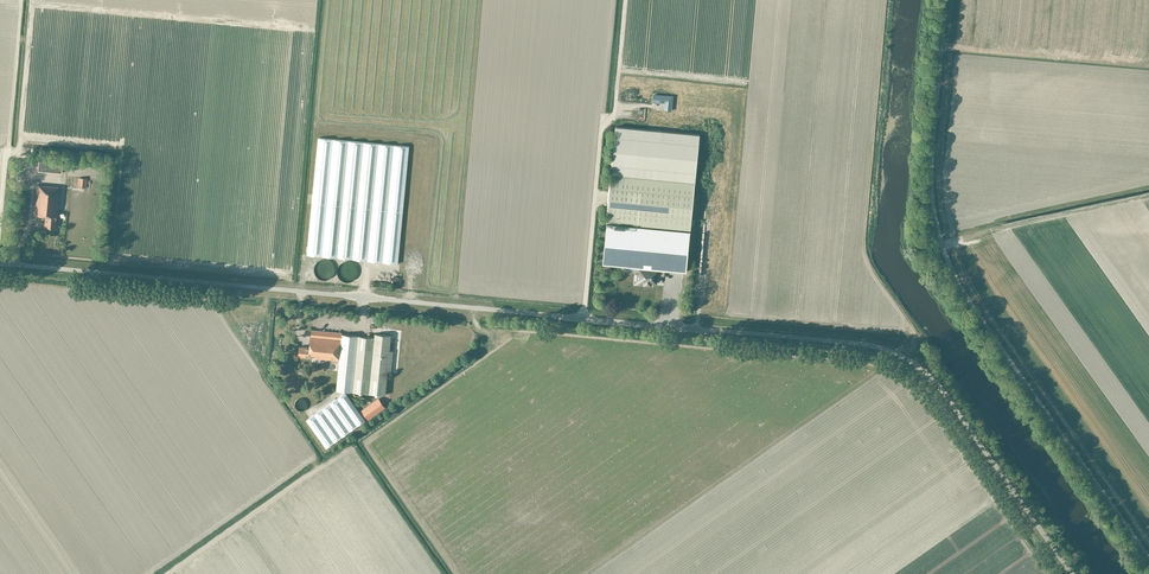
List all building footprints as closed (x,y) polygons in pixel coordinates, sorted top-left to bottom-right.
[(654,94),(653,101),(665,102),(664,110),(671,110),(672,98),(665,97),(665,95),(654,94)] [(616,126),(611,174),(695,182),(699,134),(670,132),(616,126)] [(307,254),(397,263),(398,264),(409,146),(318,138),(307,254)] [(63,163),(54,162),(39,161),(38,171),(62,173),(63,163)] [(611,174),(607,222),(680,229),(690,230),(693,201),(695,182),(611,174)] [(79,177),(78,187),(87,188),(88,178),(79,177)] [(45,227),(56,228),(56,221),(58,221),(61,187),(37,185),(34,215),(46,216),(45,227)] [(606,222),(603,263),(635,266),(664,269),(686,271),(690,230),(606,222)] [(635,266),(635,271),(637,272),(640,272),(639,274),(640,274),(640,282),(644,283),(644,284),(651,284),(651,282),(656,282),(657,275),(657,274),(659,274),(659,275),(664,275),(664,269),(635,266)] [(312,330),(310,347),(309,358),(340,361),(342,334),(343,332),(312,330)] [(342,334),(340,361),(337,390),(386,395),(388,371),(391,371),(393,351),(390,351),(391,335),(375,334),(375,337),(342,334)] [(300,357),(309,358),(310,347),(300,347),(299,356),(300,356),(300,357)] [(327,448),(366,420),(346,392),(307,420),(327,448)] [(295,397),(291,400),(297,408),(301,405),(295,397)] [(362,410),(369,419),(386,407),(379,398),(362,410)]
